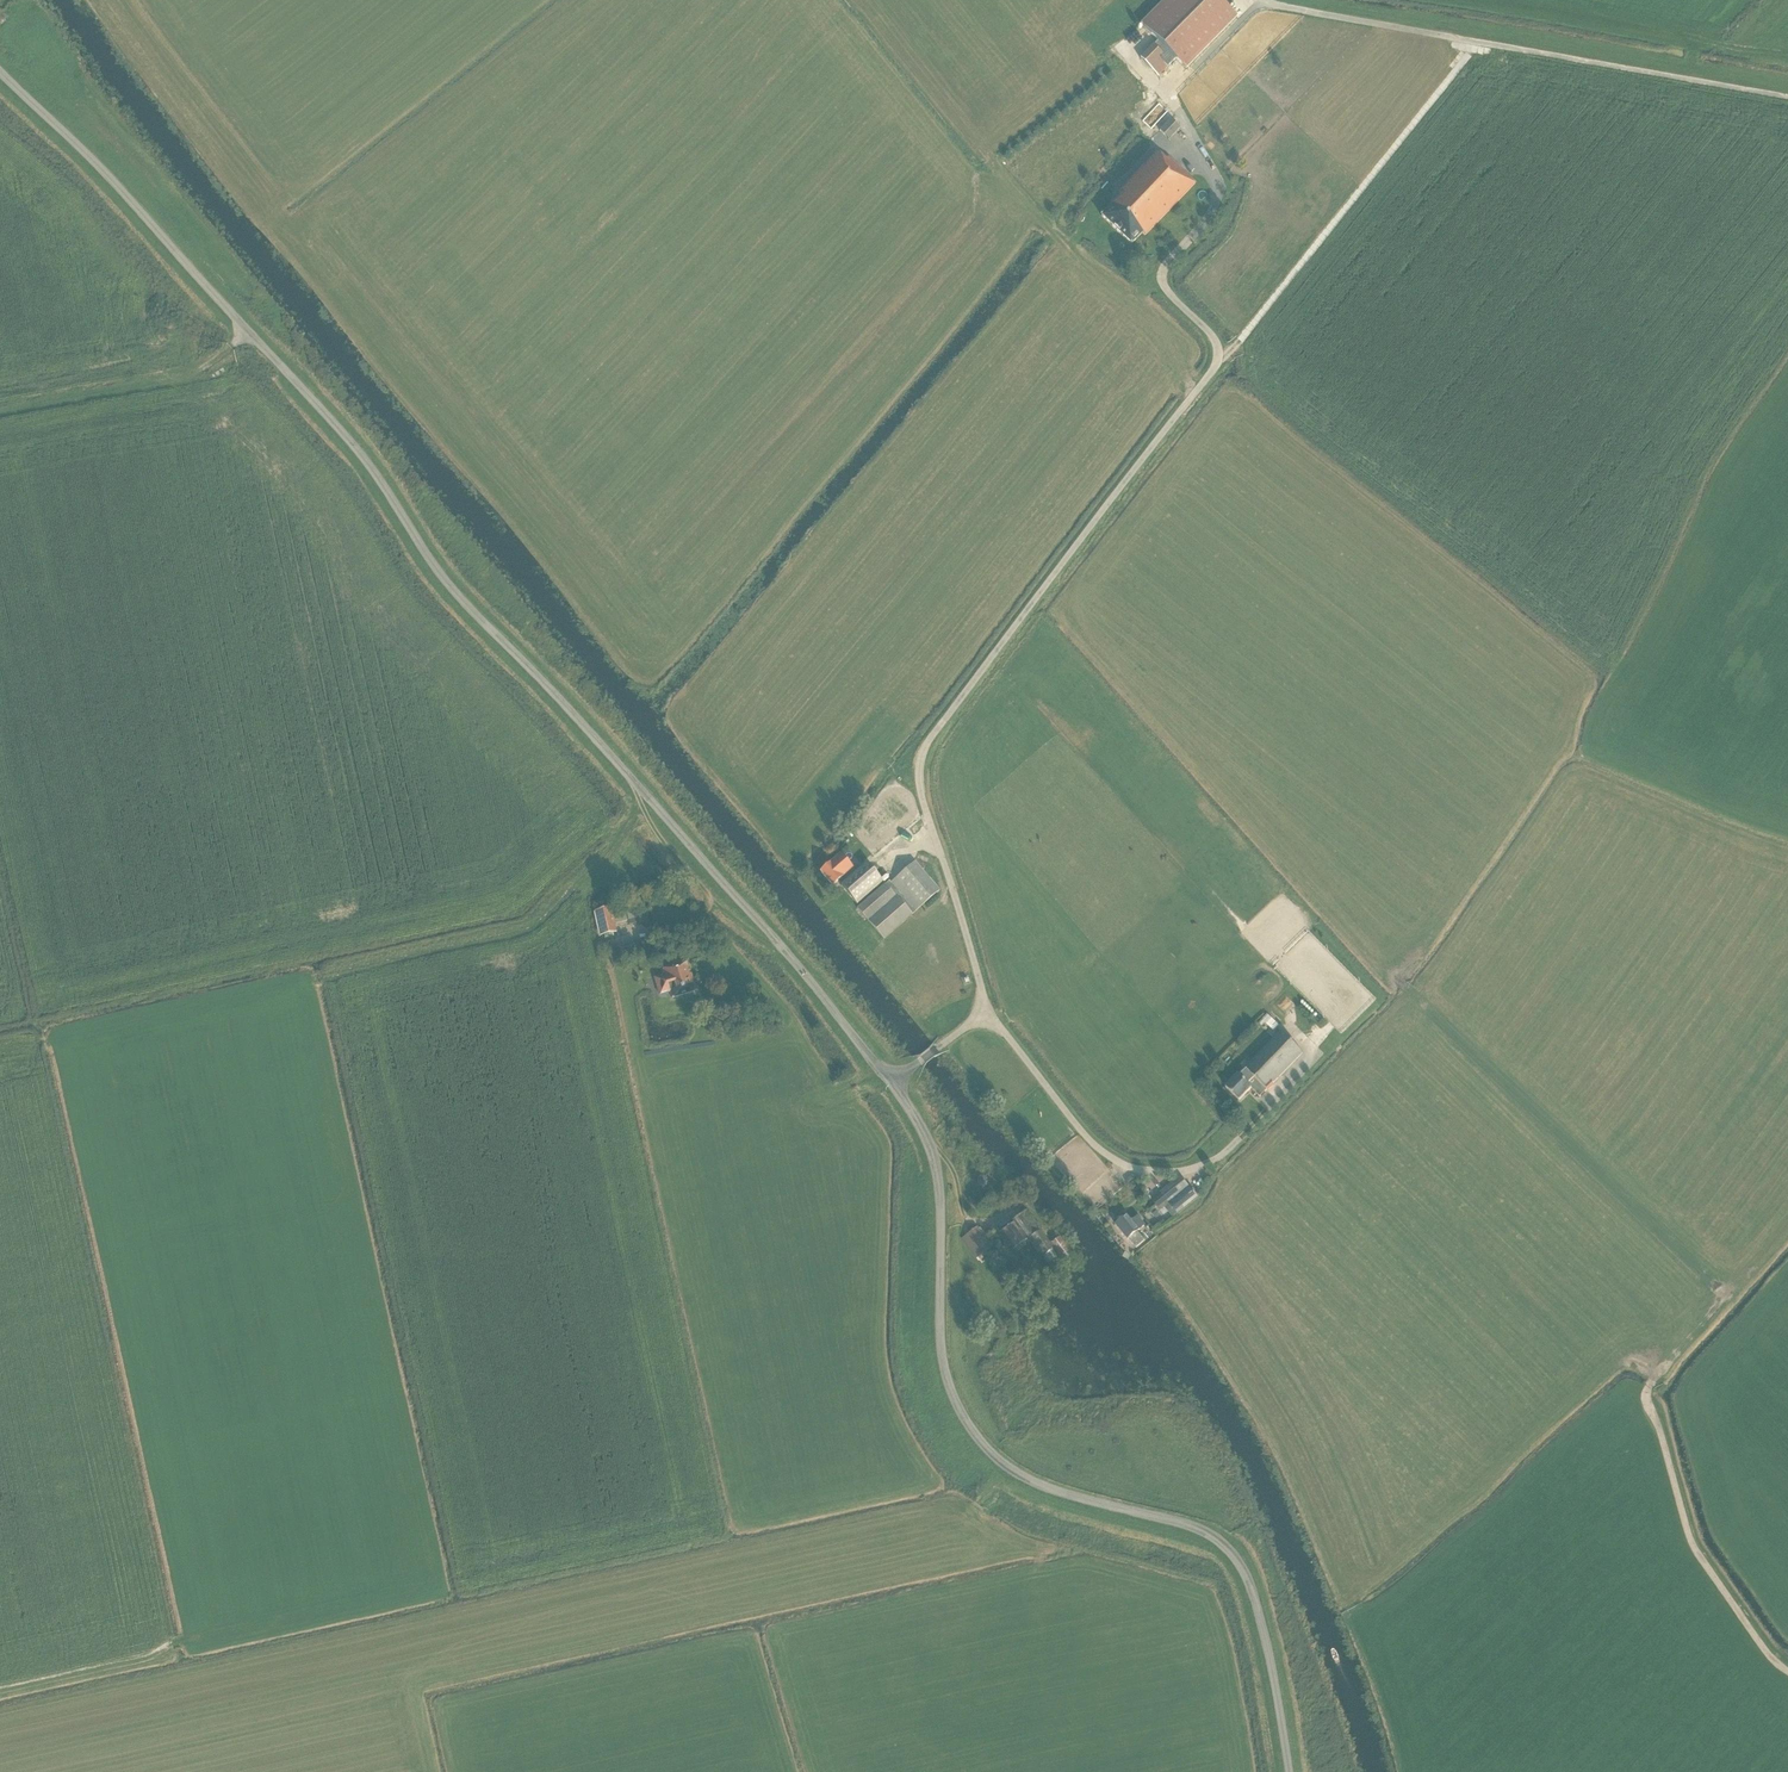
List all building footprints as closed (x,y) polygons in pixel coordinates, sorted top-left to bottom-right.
[(1140,59),(1139,60),(1158,77),(1175,59),(1185,69),(1235,16),(1218,0),(1162,0),(1138,25),(1156,41),(1140,59)] [(1119,45),(1110,48),(1113,57),(1122,54),(1119,45)] [(1168,139),(1179,128),(1170,119),(1159,130),(1168,139)] [(1169,209),(1177,202),(1195,183),(1193,181),(1195,179),(1192,177),(1191,178),(1168,157),(1165,160),(1157,151),(1118,192),(1121,195),(1101,216),(1110,225),(1121,235),(1131,244),(1142,233),(1145,235),(1169,209)] [(840,854),(820,872),(832,885),(852,868),(840,854)] [(883,939),(939,890),(912,859),(893,875),(894,876),(857,908),(883,939)] [(883,881),(866,862),(840,885),(857,904),(883,881)] [(642,917),(638,901),(594,911),(600,936),(616,932),(614,924),(642,917)] [(689,969),(686,961),(662,968),(664,974),(654,977),(659,995),(669,992),(671,998),(695,990),(690,973),(689,974),(687,970),(689,969)] [(1279,1025),(1267,1014),(1258,1023),(1261,1026),(1265,1022),(1274,1031),(1279,1025)] [(1260,1096),(1303,1053),(1281,1031),(1245,1068),(1247,1070),(1241,1077),(1239,1075),(1226,1088),(1239,1101),(1251,1088),(1260,1096)] [(986,1183),(987,1182),(984,1176),(982,1177),(981,1175),(977,1177),(978,1179),(976,1180),(980,1186),(981,1185),(982,1187),(986,1185),(986,1184),(986,1183)] [(1198,1197),(1181,1177),(1176,1181),(1174,1180),(1156,1195),(1162,1203),(1165,1200),(1177,1214),(1198,1197)] [(1060,1236),(1050,1243),(1026,1210),(1012,1220),(1014,1223),(1001,1233),(1007,1241),(1003,1243),(1007,1248),(1010,1246),(1013,1249),(1027,1239),(1026,1239),(1027,1239),(1041,1257),(1046,1263),(1057,1254),(1062,1261),(1073,1253),(1060,1236)] [(1137,1215),(1131,1221),(1126,1216),(1116,1225),(1128,1239),(1136,1248),(1145,1240),(1138,1231),(1145,1225),(1137,1215)] [(977,1227),(961,1238),(975,1258),(991,1247),(977,1227)] [(995,1246),(1001,1242),(995,1232),(989,1235),(995,1246)]
